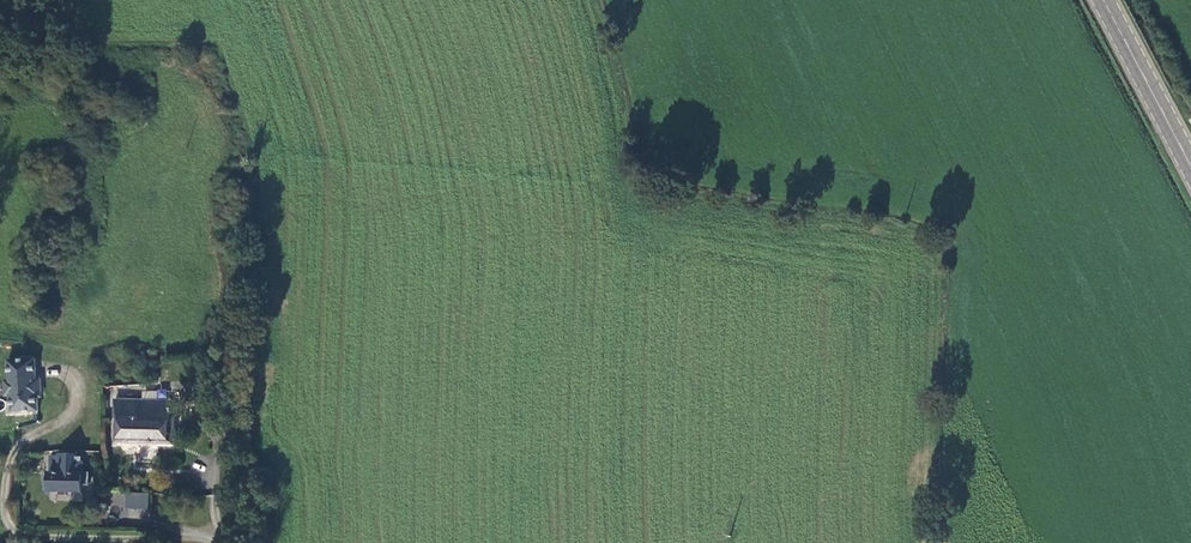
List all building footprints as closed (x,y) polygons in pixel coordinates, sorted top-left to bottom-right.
[(7,397),(8,416),(30,415),(30,411),(39,411),(39,397),(43,397),(43,376),(38,377),(37,355),(18,355),(18,357),(6,357),(7,378),(4,378),(4,397),(7,397)] [(116,442),(175,444),(176,418),(169,417),(169,391),(143,391),(143,399),(114,398),(114,416),(117,416),(116,442)] [(83,474),(83,457),(60,457),(60,458),(60,465),(51,464),(50,493),(83,494),(83,485),(90,485),(90,474),(83,474)] [(143,508),(143,497),(127,496),(127,508),(143,508)]
